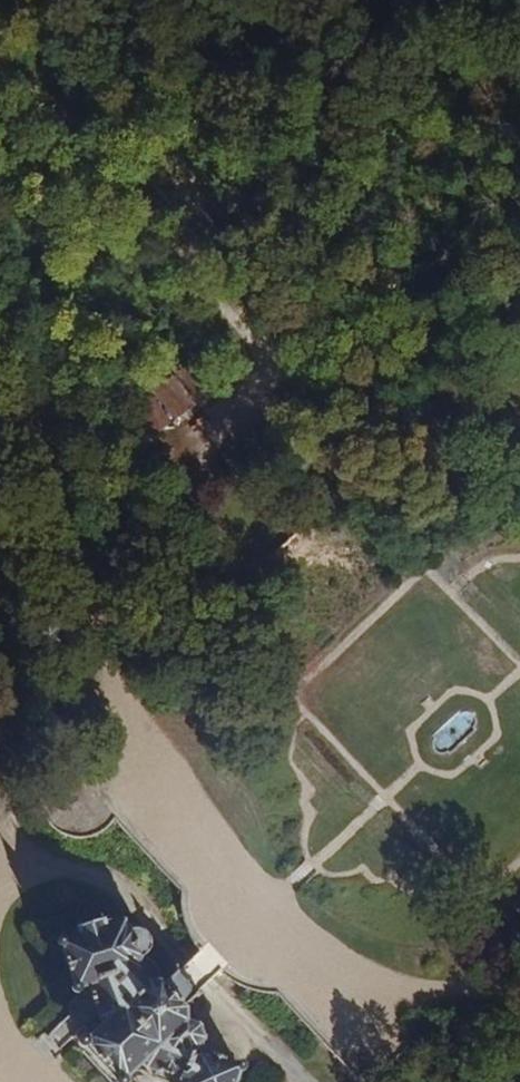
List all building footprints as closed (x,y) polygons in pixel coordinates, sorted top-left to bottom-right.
[(128,400),(150,435),(220,390),(198,356),(128,400)] [(191,1018),(188,1012),(201,1002),(190,980),(185,971),(174,978),(145,962),(149,954),(151,948),(147,941),(140,937),(131,935),(128,928),(59,949),(69,994),(82,991),(86,1015),(89,1028),(89,1039),(78,1048),(101,1072),(110,1081),(125,1081),(130,1076),(150,1081),(237,1081),(241,1073),(209,1060),(212,1053),(212,1048),(209,1042),(208,1033),(190,1024),(191,1018)]
